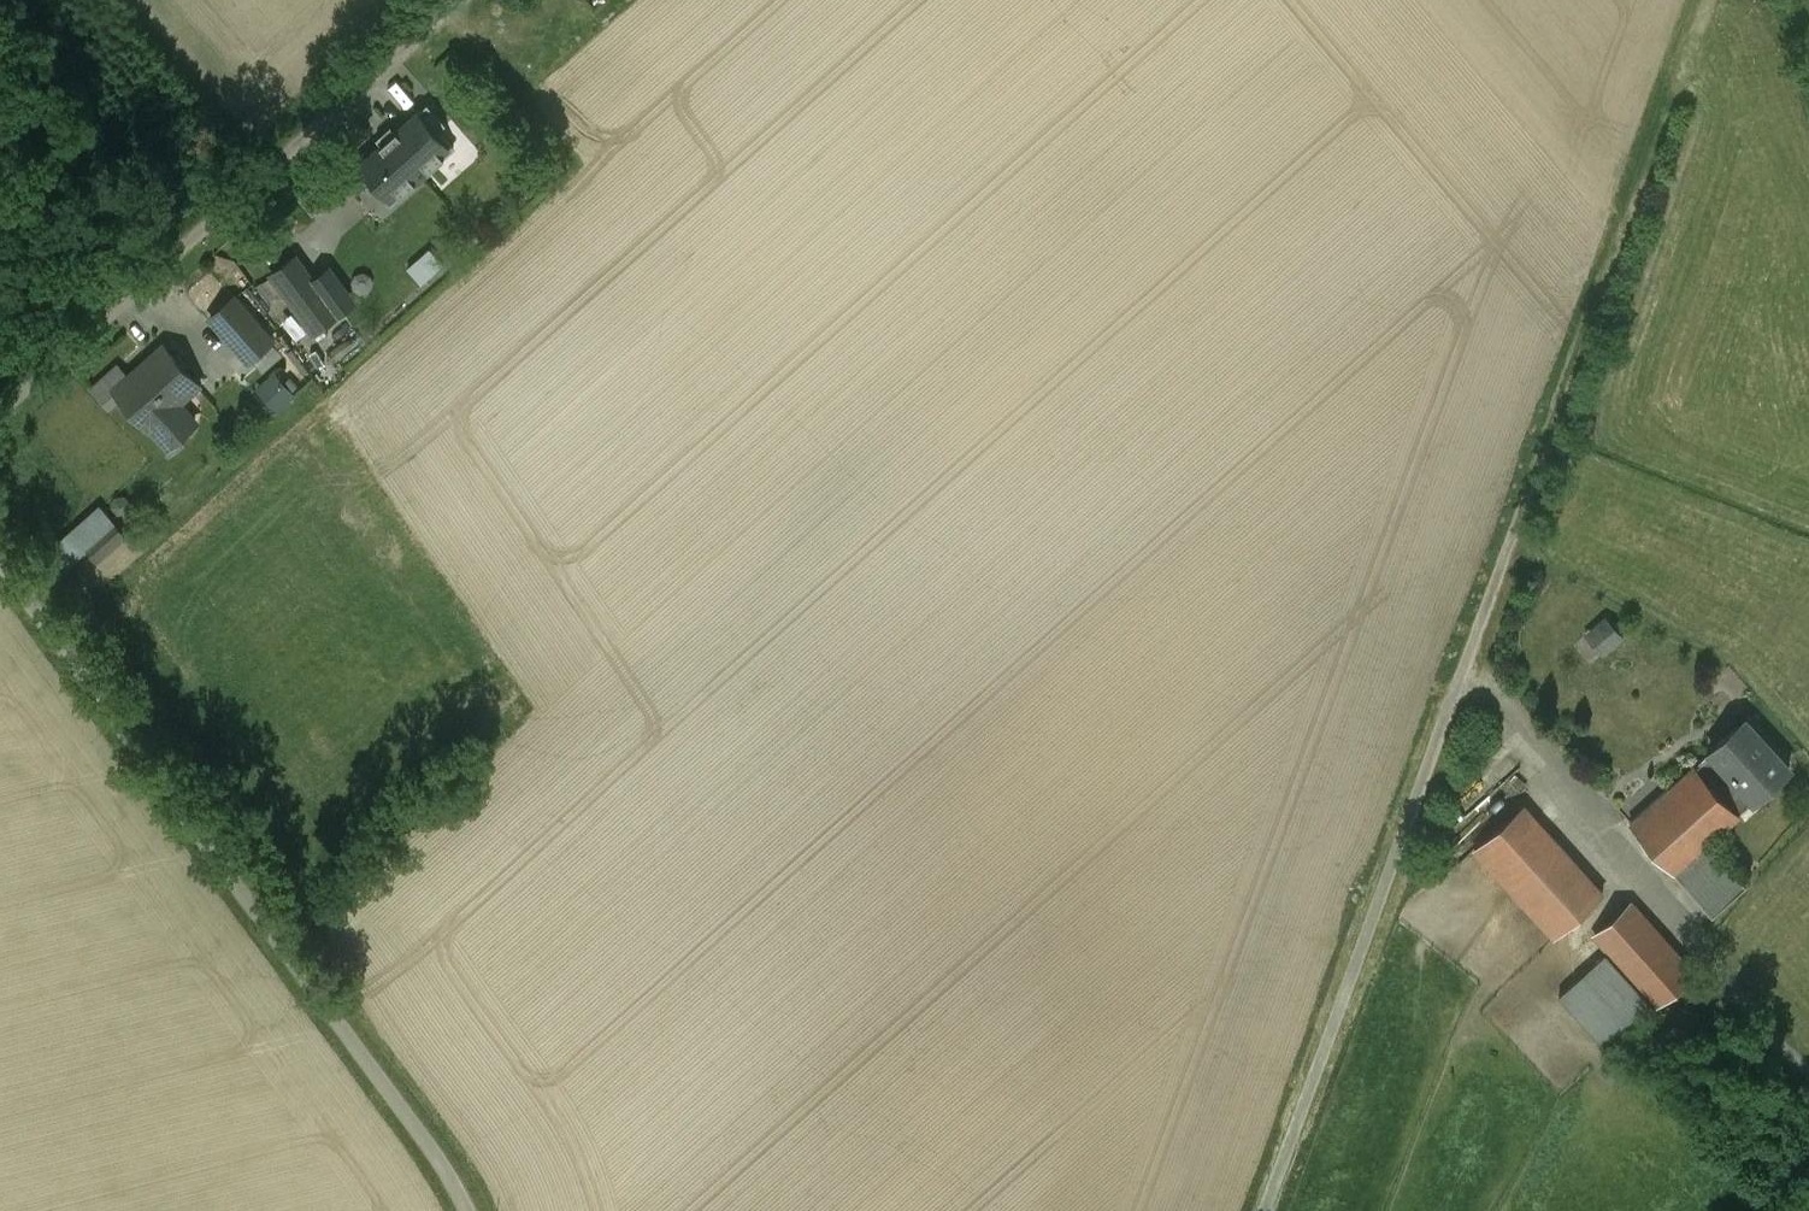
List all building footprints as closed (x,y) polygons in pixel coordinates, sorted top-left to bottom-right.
[(454,148),(419,108),(356,163),(392,203),(454,148)] [(296,255),(271,274),(314,333),(339,314),(296,255)] [(272,341),(234,297),(210,318),(248,361),(272,341)] [(197,383),(165,347),(116,391),(148,427),(151,425),(169,446),(188,429),(170,408),(197,383)] [(101,503),(60,539),(76,557),(87,548),(117,522),(101,503)] [(117,522),(87,548),(100,562),(130,536),(117,522)] [(1584,633),(1604,655),(1626,636),(1606,614),(1584,633)] [(1709,752),(1753,801),(1755,799),(1771,784),(1772,785),(1789,769),(1744,720),(1709,752)] [(1693,767),(1693,768),(1694,767),(1737,815),(1753,801),(1709,752),(1693,767)] [(1693,768),(1630,825),(1673,872),(1707,842),(1737,815),(1694,767),(1693,768)] [(1602,896),(1521,807),(1475,848),(1555,938),(1602,896)] [(1745,885),(1707,842),(1673,872),(1712,916),(1745,885)] [(1688,974),(1626,906),(1593,936),(1654,1004),(1688,974)] [(1655,1009),(1605,954),(1575,981),(1558,996),(1609,1051),(1655,1009)]
